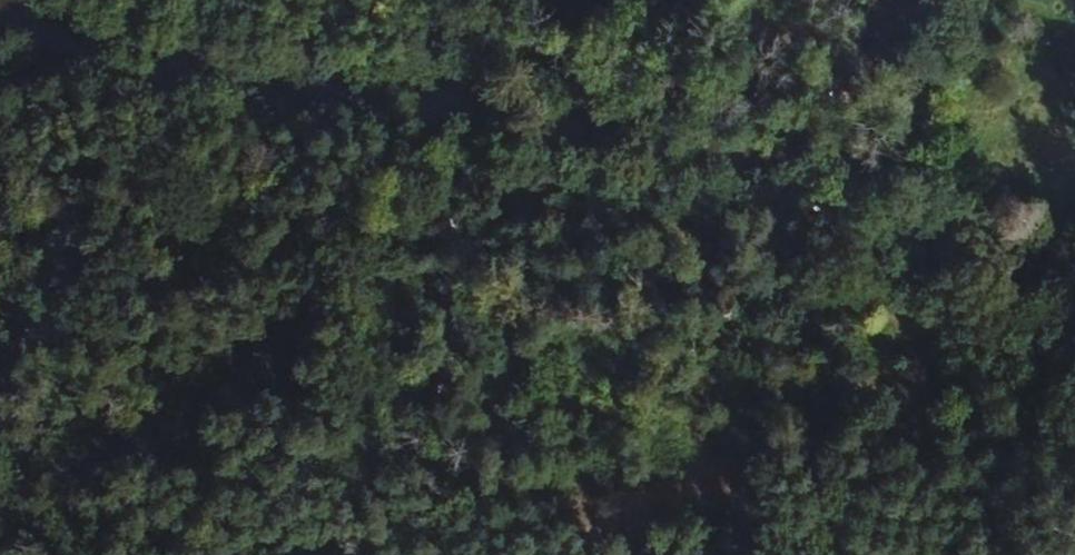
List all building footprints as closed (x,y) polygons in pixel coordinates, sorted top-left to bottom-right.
[(869,190),(876,179),(865,172),(857,183),(869,190)]
